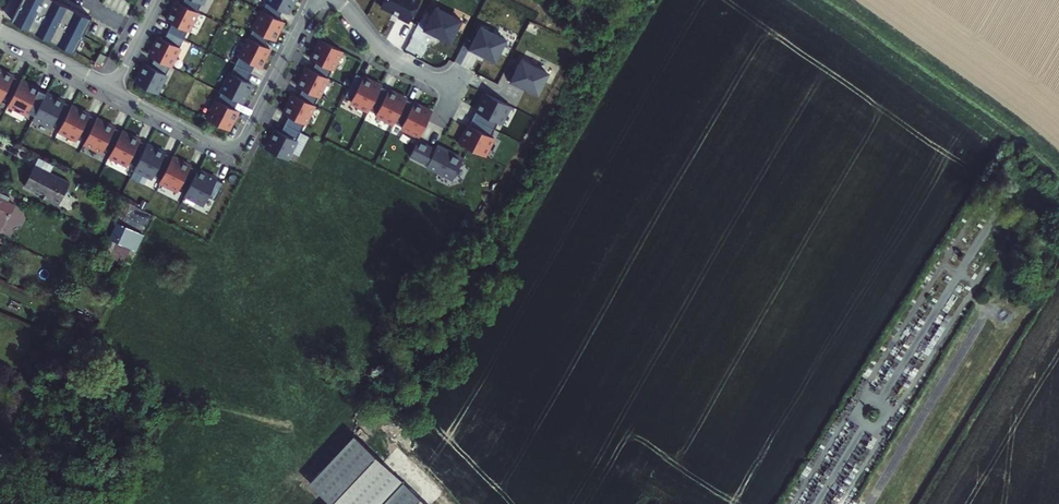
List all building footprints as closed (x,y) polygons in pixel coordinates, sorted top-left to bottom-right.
[(8,21),(71,53),(87,20),(52,1),(53,0),(19,0),(8,21)] [(200,0),(181,0),(178,6),(172,3),(163,22),(168,25),(160,41),(154,39),(145,57),(150,60),(146,68),(141,65),(132,84),(152,94),(200,0)] [(257,12),(273,19),(277,11),(282,14),(288,0),(263,0),(257,12)] [(375,4),(392,12),(392,13),(403,19),(412,0),(377,0),(375,4)] [(429,2),(418,26),(426,30),(427,28),(444,37),(455,14),(429,2)] [(257,12),(244,39),(259,47),(263,39),(269,41),(278,22),(273,19),(257,12)] [(475,19),(463,44),(471,48),(473,46),(490,54),(501,31),(475,19)] [(311,59),(307,67),(323,75),(336,48),(315,38),(306,56),(311,59)] [(244,39),(232,67),(246,74),(250,66),(256,69),(265,49),(259,47),(244,39)] [(101,64),(105,55),(100,54),(96,62),(101,64)] [(504,80),(534,95),(545,71),(516,57),(504,80)] [(298,86),(294,94),(310,102),(323,75),(307,67),(302,64),(293,83),(298,86)] [(246,74),(232,67),(219,94),(233,101),(239,104),(248,85),(242,82),(246,74)] [(352,71),(340,96),(365,108),(377,83),(352,71)] [(0,73),(0,100),(6,102),(4,105),(23,115),(24,112),(30,115),(30,119),(48,127),(49,125),(56,128),(55,131),(73,140),(74,138),(81,141),(80,144),(98,153),(99,150),(106,154),(105,156),(123,166),(125,163),(131,166),(130,169),(148,178),(149,176),(156,179),(167,157),(0,73)] [(377,83),(365,108),(391,120),(402,95),(377,83)] [(480,87),(468,112),(490,122),(493,116),(496,117),(505,98),(480,87)] [(285,113),(281,121),(297,129),(310,102),(294,94),(289,92),(280,111),(285,113)] [(219,94),(206,121),(226,131),(235,112),(229,109),(233,101),(219,94)] [(402,95),(391,120),(416,132),(428,107),(402,95)] [(468,112),(456,137),(481,149),(489,130),(487,129),(490,122),(468,112)] [(272,127),(265,143),(285,154),(297,129),(281,121),(277,129),(272,127)] [(415,134),(407,151),(451,172),(460,153),(433,140),(432,143),(415,134)] [(156,179),(155,182),(174,192),(176,189),(182,192),(193,171),(167,157),(156,179)] [(35,190),(34,193),(55,203),(67,180),(47,170),(50,162),(41,158),(38,166),(36,169),(30,166),(21,184),(35,190)] [(182,192),(181,195),(201,205),(202,202),(209,205),(220,184),(193,171),(182,192)] [(0,205),(0,225),(8,209),(0,205)] [(130,265),(143,233),(116,223),(104,255),(130,265)] [(353,435),(329,460),(332,461),(361,477),(380,487),(395,495),(406,486),(353,435)] [(322,503),(363,503),(370,498),(380,487),(361,477),(332,461),(329,460),(303,487),(322,503)] [(406,486),(395,495),(404,501),(413,493),(406,486)] [(303,487),(287,503),(322,503),(303,487)] [(413,493),(404,501),(395,495),(380,487),(370,498),(363,503),(424,503),(413,493)]
